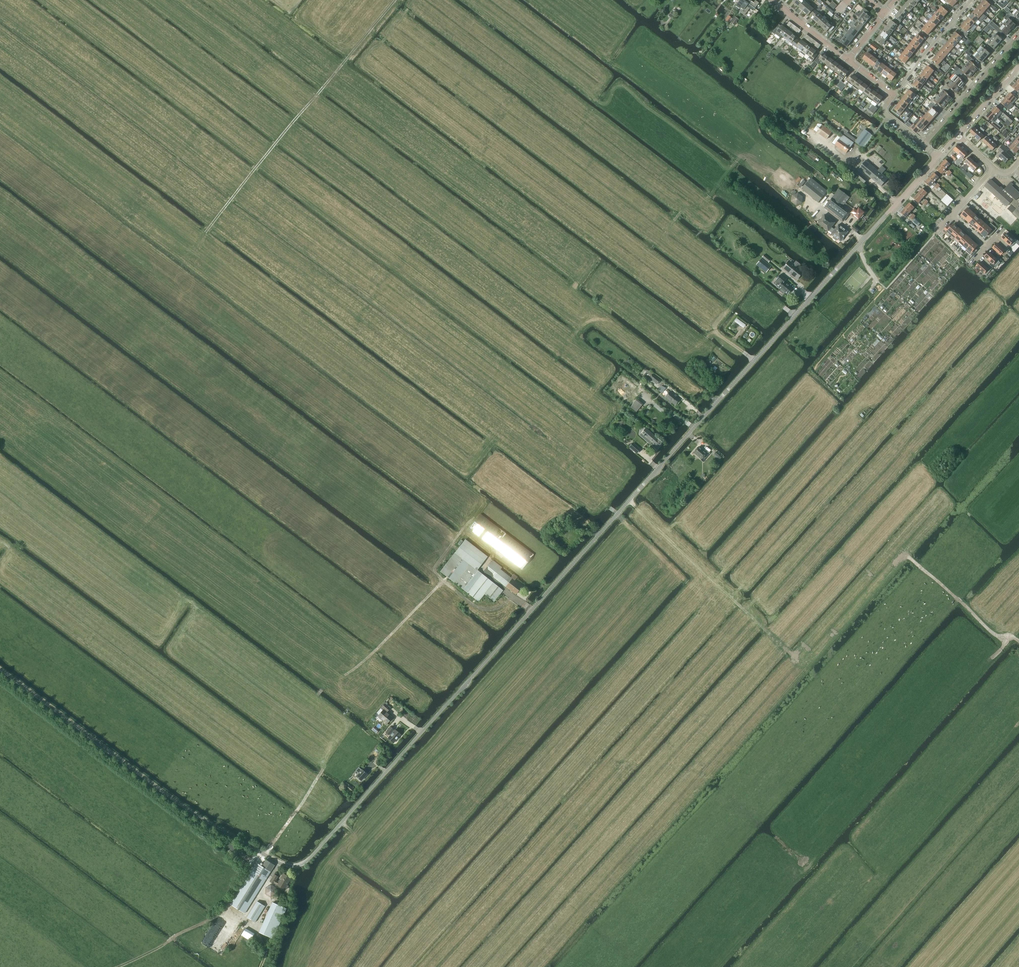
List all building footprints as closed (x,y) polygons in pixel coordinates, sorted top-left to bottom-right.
[(735,6),(735,7),(738,9),(739,9),(740,8),(746,0),(740,0),(735,6)] [(740,8),(741,9),(741,10),(741,11),(740,12),(744,15),(749,9),(753,11),(755,9),(759,3),(755,0),(753,3),(749,0),(746,0),(740,8)] [(980,4),(987,10),(987,9),(990,6),(993,9),(994,8),(994,7),(991,4),(990,5),(985,0),(984,0),(980,4)] [(805,1),(799,8),(804,12),(809,5),(805,1)] [(908,2),(903,7),(910,12),(912,9),(916,12),(917,10),(914,7),(908,2)] [(809,5),(804,12),(808,15),(808,16),(810,13),(813,15),(816,11),(814,9),(815,8),(811,4),(809,5)] [(980,4),(976,9),(983,14),(985,11),(989,14),(990,12),(987,9),(987,10),(980,4)] [(903,7),(899,11),(905,17),(906,16),(908,13),(912,16),(913,15),(910,12),(903,7)] [(938,12),(944,17),(948,12),(942,7),(939,11),(935,8),(934,9),(937,12),(938,12)] [(857,12),(855,14),(859,18),(860,17),(866,22),(870,17),(869,16),(871,14),(864,8),(859,14),(857,12)] [(672,18),(677,11),(673,9),(668,16),(672,18)] [(931,12),(930,14),(933,17),(934,16),(940,21),(944,17),(938,12),(937,12),(934,9),(934,10),(935,11),(932,13),(931,12)] [(976,9),(972,14),(979,19),(979,18),(981,16),(985,19),(987,17),(983,14),(976,9)] [(816,11),(813,15),(815,17),(813,20),(818,24),(823,18),(823,17),(818,13),(816,11)] [(896,17),(894,19),(899,24),(901,22),(903,19),(907,22),(909,19),(906,16),(905,17),(899,11),(895,16),(896,17)] [(1018,11),(1014,15),(1010,12),(1008,14),(1014,20),(1016,18),(1018,20),(1018,12),(1018,11)] [(981,23),(982,21),(979,18),(979,19),(972,14),(968,18),(975,23),(978,20),(981,23)] [(1012,22),(1014,20),(1008,14),(1005,18),(1007,20),(1003,24),(1011,30),(1012,29),(1013,29),(1016,26),(1012,22)] [(823,18),(818,24),(822,28),(828,21),(825,19),(827,18),(824,16),(823,17),(823,18)] [(927,17),(926,19),(929,22),(929,21),(930,21),(936,26),(940,21),(934,16),(933,17),(931,20),(927,17)] [(738,20),(739,20),(734,17),(730,24),(732,25),(732,24),(734,26),(736,23),(736,22),(738,20)] [(860,17),(859,18),(857,21),(853,18),(852,20),(853,21),(855,23),(856,22),(862,27),(866,22),(860,17)] [(978,26),(975,23),(968,18),(964,23),(971,28),(971,27),(973,25),(977,28),(978,26)] [(899,24),(894,19),(892,22),(891,21),(887,26),(893,31),(894,30),(896,27),(900,30),(903,27),(899,24)] [(828,21),(822,28),(827,32),(828,30),(830,32),(834,28),(832,25),(828,21)] [(849,23),(848,25),(852,28),(852,27),(858,32),(862,27),(856,22),(855,23),(853,21),(851,24),(849,23)] [(922,23),(925,26),(926,25),(932,31),(936,26),(930,21),(929,21),(929,22),(927,24),(924,21),(922,23)] [(1011,30),(1003,24),(1000,28),(992,21),(989,25),(994,29),(1001,35),(1003,33),(1007,36),(1010,32),(1011,30)] [(974,30),(971,27),(971,28),(964,23),(960,27),(963,29),(961,32),(966,37),(969,34),(967,32),(969,29),(973,32),(974,30)] [(776,28),(772,33),(775,35),(775,34),(780,38),(781,37),(782,36),(787,29),(782,26),(782,25),(781,26),(778,30),(776,28)] [(928,35),(932,31),(926,25),(925,26),(923,29),(920,26),(918,28),(922,31),(922,30),(928,35)] [(992,32),(994,29),(989,25),(984,30),(987,33),(990,29),(992,32)] [(887,26),(883,31),(890,36),(890,35),(892,32),(896,35),(897,34),(897,33),(894,30),(893,31),(887,26)] [(854,37),(858,32),(852,27),(852,28),(849,31),(846,28),(844,30),(845,31),(848,33),(848,32),(854,37)] [(782,36),(781,37),(783,38),(784,37),(787,40),(792,33),(793,30),(792,29),(791,28),(789,31),(787,29),(782,36)] [(840,35),(841,36),(844,38),(844,37),(851,42),(854,37),(848,32),(848,33),(845,31),(843,34),(842,33),(841,33),(840,35)] [(893,38),(890,35),(890,36),(883,31),(879,36),(886,41),(886,40),(889,37),(892,40),(893,38)] [(792,33),(787,40),(790,42),(789,44),(793,47),(798,40),(796,38),(797,37),(792,33)] [(956,33),(952,37),(958,43),(959,42),(961,39),(964,42),(966,40),(962,37),(962,38),(956,33)] [(991,39),(998,45),(1000,42),(1001,42),(1003,40),(995,34),(991,39)] [(911,36),(910,38),(913,41),(914,40),(920,45),(924,40),(918,35),(915,39),(911,36)] [(879,36),(875,41),(882,46),(885,42),(888,45),(890,43),(886,40),(886,41),(879,36)] [(838,38),(836,40),(840,43),(840,42),(847,47),(851,42),(844,37),(844,38),(841,41),(839,39),(838,38)] [(952,37),(948,42),(957,50),(962,45),(959,42),(958,43),(952,37)] [(991,39),(989,37),(987,39),(990,41),(987,44),(994,50),(996,48),(995,47),(998,45),(991,39)] [(798,40),(793,47),(796,50),(798,48),(802,50),(802,51),(807,44),(802,40),(801,42),(798,40)] [(917,49),(920,45),(914,40),(913,41),(911,44),(907,41),(907,42),(917,49)] [(913,54),(917,49),(907,42),(906,43),(909,45),(907,48),(904,45),(903,46),(913,54)] [(948,42),(944,47),(953,55),(954,54),(951,51),(953,48),(956,51),(957,50),(948,42)] [(807,54),(812,48),(807,44),(802,51),(802,50),(800,53),(805,56),(806,54),(807,54)] [(909,59),(913,54),(903,46),(902,47),(906,50),(904,53),(900,50),(899,51),(909,59)] [(944,47),(940,51),(946,57),(947,56),(949,53),(952,56),(953,55),(944,47)] [(812,48),(807,54),(810,57),(808,59),(808,60),(812,63),(818,55),(815,53),(816,51),(812,48)] [(989,56),(990,54),(983,48),(979,53),(986,58),(988,56),(989,56)] [(873,56),(872,56),(869,54),(872,50),(870,49),(867,52),(868,53),(863,59),(868,63),(873,56)] [(940,51),(936,56),(946,64),(946,63),(943,60),(946,58),(948,60),(950,58),(947,56),(946,57),(940,51)] [(813,64),(811,66),(813,68),(817,63),(819,64),(820,62),(823,64),(824,63),(828,57),(826,55),(823,54),(821,52),(818,57),(815,61),(813,64)] [(878,58),(878,57),(875,55),(876,54),(874,52),(872,56),(873,56),(868,63),(873,67),(878,60),(877,59),(878,58)] [(883,61),(880,59),(883,54),(881,53),(878,57),(878,58),(877,59),(878,60),(873,67),(877,70),(882,64),(882,63),(883,61)] [(983,61),(986,58),(979,53),(975,57),(982,64),(984,62),(983,61)] [(897,55),(895,57),(899,59),(906,64),(909,59),(903,54),(902,55),(900,57),(897,55)] [(945,65),(946,64),(936,56),(932,60),(935,63),(933,65),(939,70),(940,68),(938,66),(942,62),(945,65)] [(974,61),(970,57),(969,56),(966,59),(969,61),(965,66),(973,74),(978,69),(975,66),(972,63),(974,61)] [(828,68),(834,61),(828,57),(824,63),(826,65),(825,66),(828,68)] [(887,67),(886,66),(883,64),(886,61),(884,59),(883,61),(882,63),(882,64),(877,70),(882,74),(887,67)] [(834,71),(839,65),(834,61),(828,68),(833,72),(834,71)] [(892,71),(891,70),(888,68),(890,64),(889,63),(886,66),(887,67),(882,74),(887,77),(892,71)] [(838,76),(843,69),(839,65),(834,71),(836,72),(835,73),(838,76)] [(934,78),(931,75),(933,72),(937,75),(938,73),(934,70),(934,71),(928,66),(924,71),(934,79),(934,78)] [(969,78),(973,74),(965,66),(961,70),(957,66),(954,70),(956,72),(961,76),(963,74),(966,76),(969,78)] [(892,71),(887,77),(892,81),(897,75),(893,72),(896,68),(894,67),(891,70),(892,71)] [(843,69),(838,76),(843,79),(847,75),(848,72),(845,70),(844,69),(843,69)] [(933,80),(934,79),(924,71),(920,76),(927,81),(927,80),(930,77),(933,80)] [(959,78),(961,76),(956,72),(954,75),(955,77),(952,81),(960,88),(964,84),(962,81),(959,78)] [(840,88),(838,90),(841,92),(844,87),(846,88),(849,84),(852,86),(853,85),(858,79),(852,75),(851,78),(845,85),(844,83),(840,88)] [(933,85),(927,80),(927,81),(920,76),(917,81),(923,86),(924,85),(926,82),(932,86),(933,85)] [(858,79),(853,85),(855,87),(854,88),(857,90),(858,90),(863,83),(858,79)] [(931,91),(924,85),(923,86),(917,81),(913,85),(919,90),(922,87),(930,93),(931,91)] [(956,93),(960,88),(952,81),(948,85),(946,83),(943,86),(948,91),(950,88),(953,91),(953,90),(956,93)] [(857,90),(854,95),(856,96),(859,91),(862,94),(867,87),(863,83),(858,90),(857,90)] [(946,93),(948,91),(943,86),(940,90),(942,91),(938,96),(947,103),(951,98),(948,96),(949,95),(946,93)] [(867,87),(862,94),(867,97),(868,96),(868,97),(872,90),(867,87)] [(872,90),(868,97),(870,98),(869,99),(872,101),(878,94),(872,90)] [(909,90),(906,95),(912,100),(913,99),(915,97),(918,99),(919,97),(916,94),(915,95),(909,90)] [(1008,95),(1005,98),(1010,102),(1012,104),(1016,99),(1014,98),(1012,95),(1010,93),(1008,95)] [(878,94),(872,101),(877,105),(882,98),(878,94)] [(916,102),(913,99),(912,100),(906,95),(902,100),(909,105),(909,104),(911,101),(914,103),(916,102)] [(943,108),(947,103),(938,96),(935,100),(933,98),(930,101),(935,105),(935,106),(937,103),(940,106),(940,105),(943,108)] [(1005,98),(1001,103),(1003,105),(1006,108),(1009,111),(1013,105),(1010,103),(1010,102),(1005,98)] [(912,106),(909,104),(909,105),(902,100),(898,105),(905,110),(906,109),(907,107),(910,109),(912,106)] [(929,112),(928,113),(934,118),(938,113),(937,112),(939,110),(935,106),(933,104),(929,108),(931,109),(929,112)] [(913,114),(906,109),(905,110),(898,105),(895,110),(898,112),(896,113),(900,116),(904,111),(909,114),(907,117),(909,119),(913,114)] [(995,107),(991,111),(996,116),(998,118),(1002,113),(1000,111),(997,109),(995,107)] [(928,113),(929,112),(925,109),(924,111),(927,114),(924,116),(924,117),(930,123),(934,118),(928,113)] [(991,111),(986,117),(992,122),(993,123),(991,125),(998,131),(1000,128),(1001,127),(995,122),(998,119),(998,118),(996,116),(991,111)] [(1005,112),(1002,115),(1011,123),(1014,120),(1005,112)] [(924,117),(924,116),(921,114),(920,115),(923,118),(921,121),(920,122),(926,127),(930,123),(924,117)] [(926,127),(920,122),(921,121),(918,119),(917,120),(917,121),(910,128),(916,134),(920,130),(922,132),(922,131),(923,132),(925,130),(924,129),(926,127)] [(827,140),(832,132),(822,125),(817,132),(827,140)] [(974,127),(969,132),(974,136),(979,132),(976,129),(974,127)] [(861,147),(869,137),(863,132),(855,142),(861,147)] [(979,132),(974,136),(979,141),(984,136),(979,132)] [(851,147),(839,139),(836,137),(832,144),(846,154),(851,147)] [(987,137),(983,142),(988,146),(992,142),(987,137)] [(992,142),(988,146),(992,151),(994,149),(997,146),(992,142)] [(1013,144),(1011,142),(1008,146),(1016,153),(1018,150),(1018,149),(1013,144)] [(957,145),(953,150),(958,155),(963,150),(957,145)] [(1008,151),(1004,147),(1002,146),(998,150),(1000,151),(995,156),(998,159),(1000,157),(1006,163),(1010,157),(1006,153),(1008,151)] [(963,150),(958,155),(963,159),(967,154),(963,150)] [(961,168),(959,170),(960,171),(964,174),(965,171),(969,167),(974,162),(969,157),(964,162),(966,164),(962,168),(961,168)] [(945,160),(941,165),(946,169),(950,164),(945,160)] [(881,167),(878,171),(866,161),(859,168),(881,187),(888,179),(882,174),(885,170),(881,167)] [(974,162),(969,167),(974,171),(978,166),(974,162)] [(941,165),(937,170),(941,174),(946,169),(941,165)] [(858,172),(855,176),(858,178),(864,183),(867,180),(858,172)] [(934,173),(929,178),(934,182),(938,178),(939,177),(934,173)] [(929,178),(925,183),(930,187),(932,185),(934,187),(937,189),(939,187),(936,184),(936,185),(934,182),(929,178)] [(985,186),(997,197),(996,198),(998,200),(999,199),(1007,206),(1009,204),(1010,204),(1011,205),(1008,209),(1012,213),(1018,218),(1018,219),(1018,193),(1012,187),(1013,185),(1011,183),(1006,188),(1004,190),(1001,187),(1000,189),(999,187),(991,180),(985,186)] [(825,194),(816,186),(809,181),(802,189),(818,202),(825,194)] [(850,197),(842,191),(839,189),(829,202),(835,207),(847,217),(850,213),(842,207),(850,197)] [(922,189),(918,194),(923,198),(927,193),(922,189)] [(803,197),(798,194),(793,196),(792,202),(796,205),(802,203),(803,197)] [(918,194),(914,199),(918,203),(923,198),(918,194)] [(941,201),(947,207),(953,200),(947,194),(941,201)] [(843,222),(847,217),(835,207),(829,202),(825,208),(831,212),(843,222)] [(910,203),(905,208),(910,213),(912,210),(914,208),(910,203)] [(970,206),(969,207),(967,205),(961,211),(964,213),(962,215),(963,217),(965,219),(972,212),(974,210),(970,206)] [(852,213),(854,215),(854,216),(853,216),(859,220),(860,220),(861,218),(861,217),(865,213),(860,208),(857,211),(856,209),(852,213)] [(905,208),(901,213),(905,218),(910,213),(905,208)] [(976,216),(972,212),(965,219),(968,222),(968,221),(970,222),(976,216)] [(832,227),(835,223),(825,215),(818,223),(829,231),(832,233),(831,234),(834,236),(833,237),(834,239),(836,241),(837,240),(838,239),(841,241),(848,232),(839,224),(835,230),(832,227)] [(973,226),(980,219),(976,216),(970,222),(971,224),(973,226)] [(915,218),(912,221),(918,227),(920,224),(915,218)] [(978,229),(984,223),(980,219),(973,226),(976,229),(976,228),(978,229)] [(988,226),(987,226),(984,223),(978,229),(979,231),(978,231),(981,234),(988,226)] [(955,226),(954,226),(953,225),(951,227),(948,225),(943,232),(949,237),(951,235),(957,228),(955,226)] [(990,237),(995,231),(989,225),(987,226),(988,226),(981,234),(983,236),(984,235),(986,237),(988,234),(990,237)] [(959,231),(960,230),(957,228),(951,235),(955,239),(961,232),(959,231)] [(963,233),(962,234),(961,232),(955,239),(959,242),(965,235),(963,233)] [(1004,240),(1001,243),(1006,247),(1009,245),(1011,247),(1015,243),(1013,240),(1015,238),(1010,233),(1008,236),(1006,234),(1002,238),(1004,240)] [(967,238),(968,237),(965,235),(959,242),(963,246),(969,239),(967,238)] [(971,240),(970,241),(969,239),(963,246),(967,249),(973,242),(971,240)] [(975,245),(976,244),(973,242),(967,249),(965,251),(972,257),(977,251),(975,249),(977,247),(975,245)] [(1006,247),(1001,243),(999,246),(997,244),(993,248),(997,252),(995,254),(997,256),(999,254),(1001,255),(1005,251),(1006,253),(1009,250),(1006,247)] [(999,261),(996,258),(997,256),(995,254),(993,256),(989,252),(985,257),(987,259),(985,261),(990,266),(992,263),(995,266),(999,261)] [(764,255),(762,257),(768,263),(770,260),(764,255)] [(761,259),(757,263),(767,271),(770,267),(761,259)] [(791,262),(784,270),(796,280),(803,272),(797,268),(800,264),(795,261),(793,264),(791,262)] [(992,268),(990,266),(985,261),(982,264),(980,262),(976,267),(986,275),(992,268)] [(780,274),(776,280),(780,284),(778,287),(777,287),(780,289),(781,290),(779,291),(782,293),(783,294),(784,292),(784,293),(787,295),(792,289),(784,282),(786,279),(780,274)] [(660,380),(652,374),(649,378),(657,384),(660,380)] [(668,402),(670,404),(671,402),(675,405),(679,399),(670,392),(665,397),(669,401),(668,402)] [(636,400),(630,407),(636,412),(642,405),(636,400)] [(657,439),(647,431),(645,429),(641,433),(653,444),(651,446),(656,450),(662,443),(657,439)] [(640,450),(633,443),(629,447),(637,453),(640,450)] [(698,447),(693,452),(701,459),(704,455),(706,457),(710,453),(705,449),(703,452),(698,447)] [(715,452),(713,455),(719,460),(721,458),(715,452)] [(522,569),(533,554),(480,514),(469,529),(522,569)] [(465,540),(455,553),(474,568),(475,567),(478,569),(487,557),(465,540)] [(493,583),(474,568),(455,553),(440,572),(479,601),(493,583)] [(514,574),(511,578),(500,569),(494,577),(516,594),(522,586),(514,581),(517,577),(514,574)] [(494,601),(503,590),(494,583),(485,594),(494,601)] [(387,712),(390,708),(385,704),(382,707),(382,708),(381,709),(383,710),(378,716),(387,723),(392,718),(386,712),(387,711),(387,712)] [(393,730),(394,730),(390,727),(386,732),(389,735),(389,734),(390,735),(388,739),(393,743),(400,735),(395,730),(394,731),(393,730)] [(362,770),(359,768),(357,771),(359,773),(357,776),(361,780),(367,774),(362,770)] [(253,870),(265,880),(275,865),(266,859),(262,866),(257,863),(253,870)] [(245,913),(265,880),(253,870),(231,905),(245,913)] [(287,885),(291,878),(284,873),(279,882),(276,880),(278,876),(274,874),(270,881),(274,883),(274,882),(277,884),(277,885),(283,889),(284,889),(285,888),(287,889),(288,886),(287,885)] [(271,897),(276,894),(277,888),(271,884),(265,888),(265,894),(271,897)] [(255,922),(265,906),(257,901),(247,917),(255,922)]
